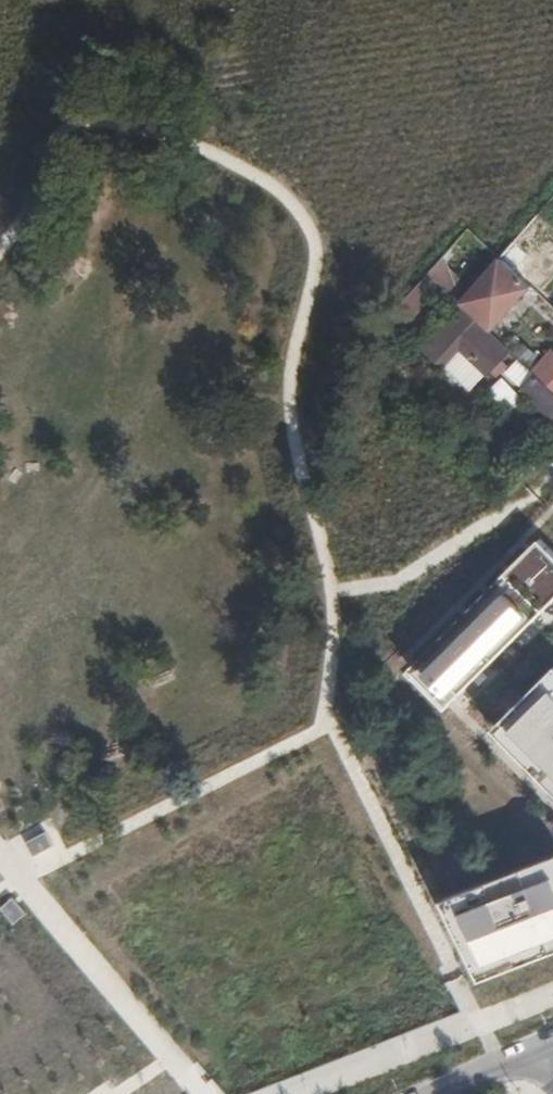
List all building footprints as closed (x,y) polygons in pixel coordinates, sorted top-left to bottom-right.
[(525,250),(550,223),(540,213),(501,257),(516,271),(530,256),(525,250)] [(510,300),(527,282),(516,271),(501,257),(461,304),(478,320),(503,294),(510,300)] [(490,331),(531,285),(527,282),(510,300),(503,294),(478,320),(490,331)] [(421,302),(411,293),(384,325),(391,335),(421,302)] [(457,353),(441,331),(441,328),(461,304),(458,301),(418,346),(444,367),(457,353)] [(490,331),(478,320),(461,304),(441,328),(441,331),(457,353),(460,349),(487,375),(511,351),(490,331)] [(519,390),(551,420),(552,418),(552,393),(534,374),(519,390)] [(513,414),(526,401),(504,378),(490,391),(513,414)] [(413,668),(450,705),(552,601),(552,552),(540,540),(413,668)] [(406,676),(443,709),(448,703),(411,671),(406,676)] [(497,728),(552,784),(552,673),(497,728)] [(66,802),(35,819),(52,848),(82,831),(66,802)] [(444,899),(483,980),(552,952),(552,857),(444,899)] [(544,985),(552,1008),(552,982),(544,985)] [(399,1061),(465,1045),(459,1020),(393,1036),(399,1061)]
